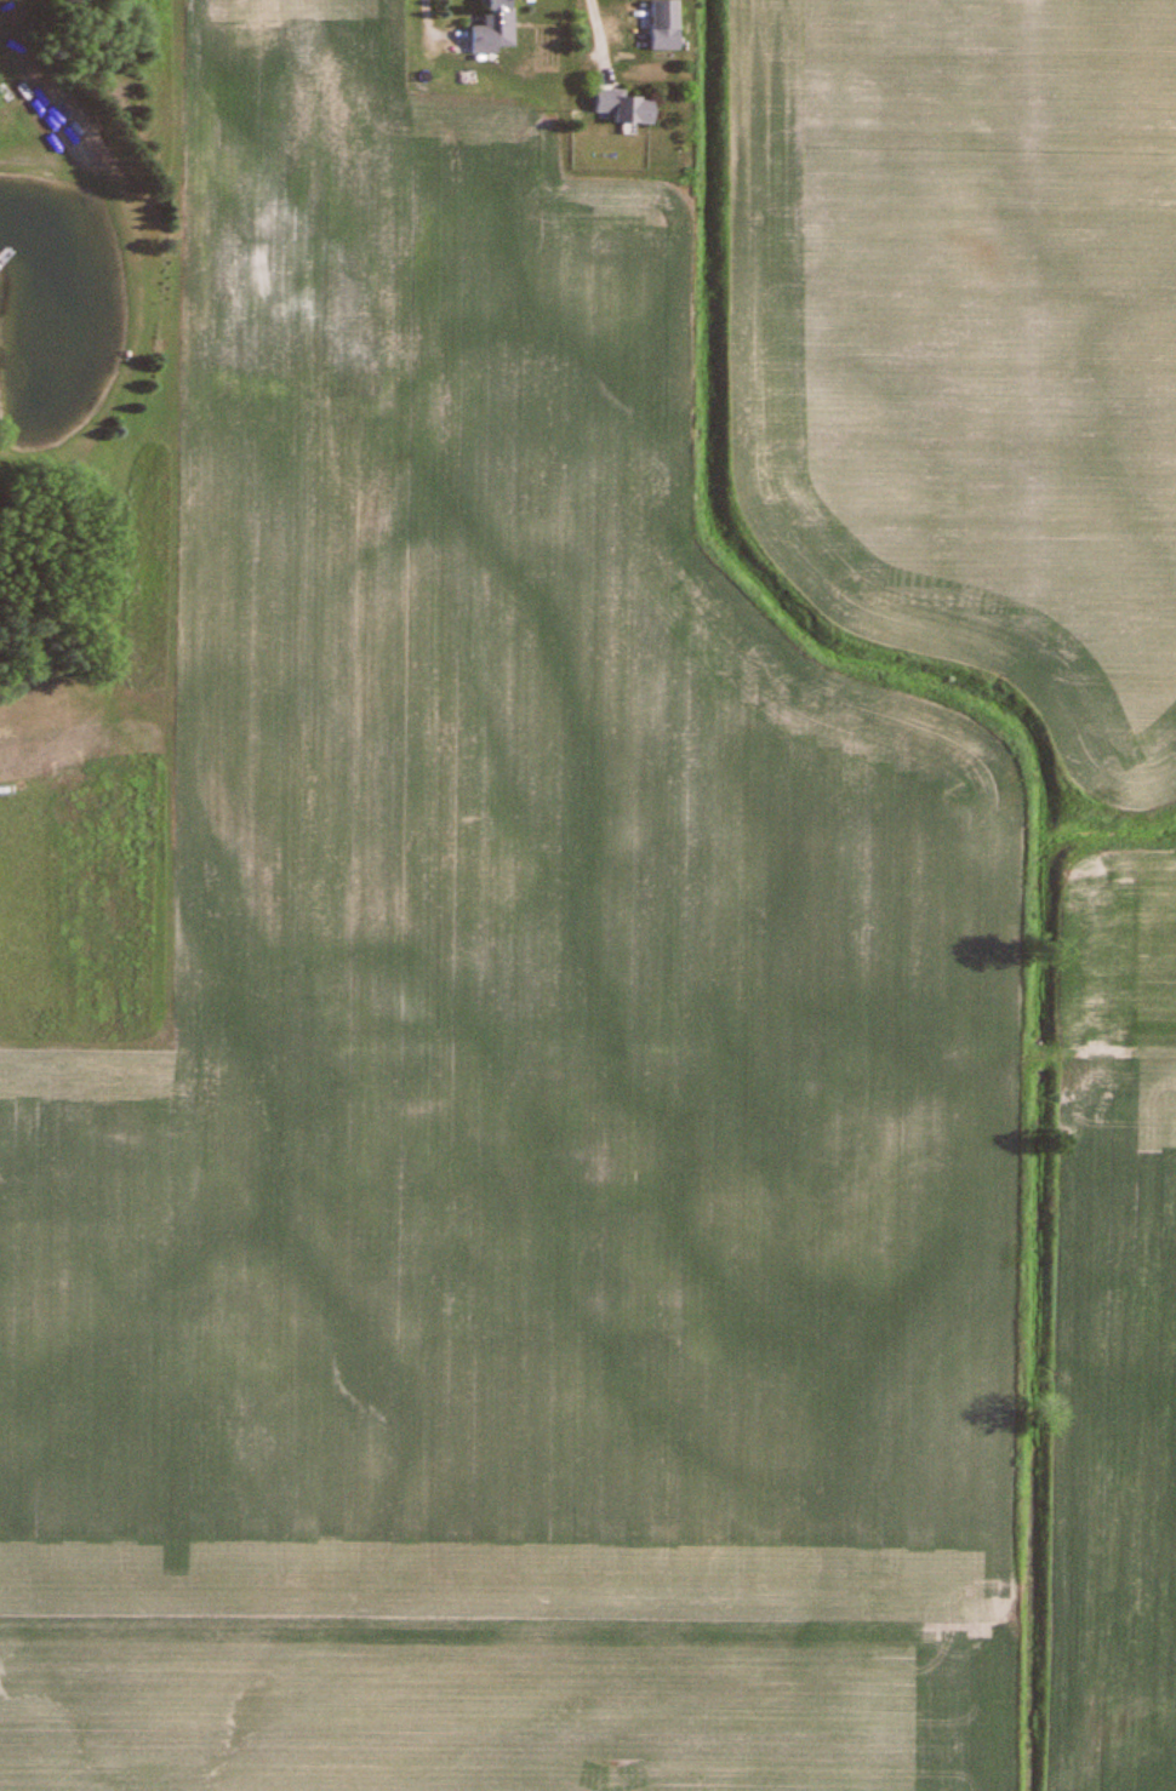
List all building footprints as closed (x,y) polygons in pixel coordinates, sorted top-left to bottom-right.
[(468,27),(468,53),(510,52),(510,0),(481,0),(481,27),(468,27)] [(677,52),(677,28),(649,28),(649,52),(677,52)] [(609,124),(649,124),(649,100),(621,99),(621,90),(592,90),(592,113),(609,113),(609,124)]
